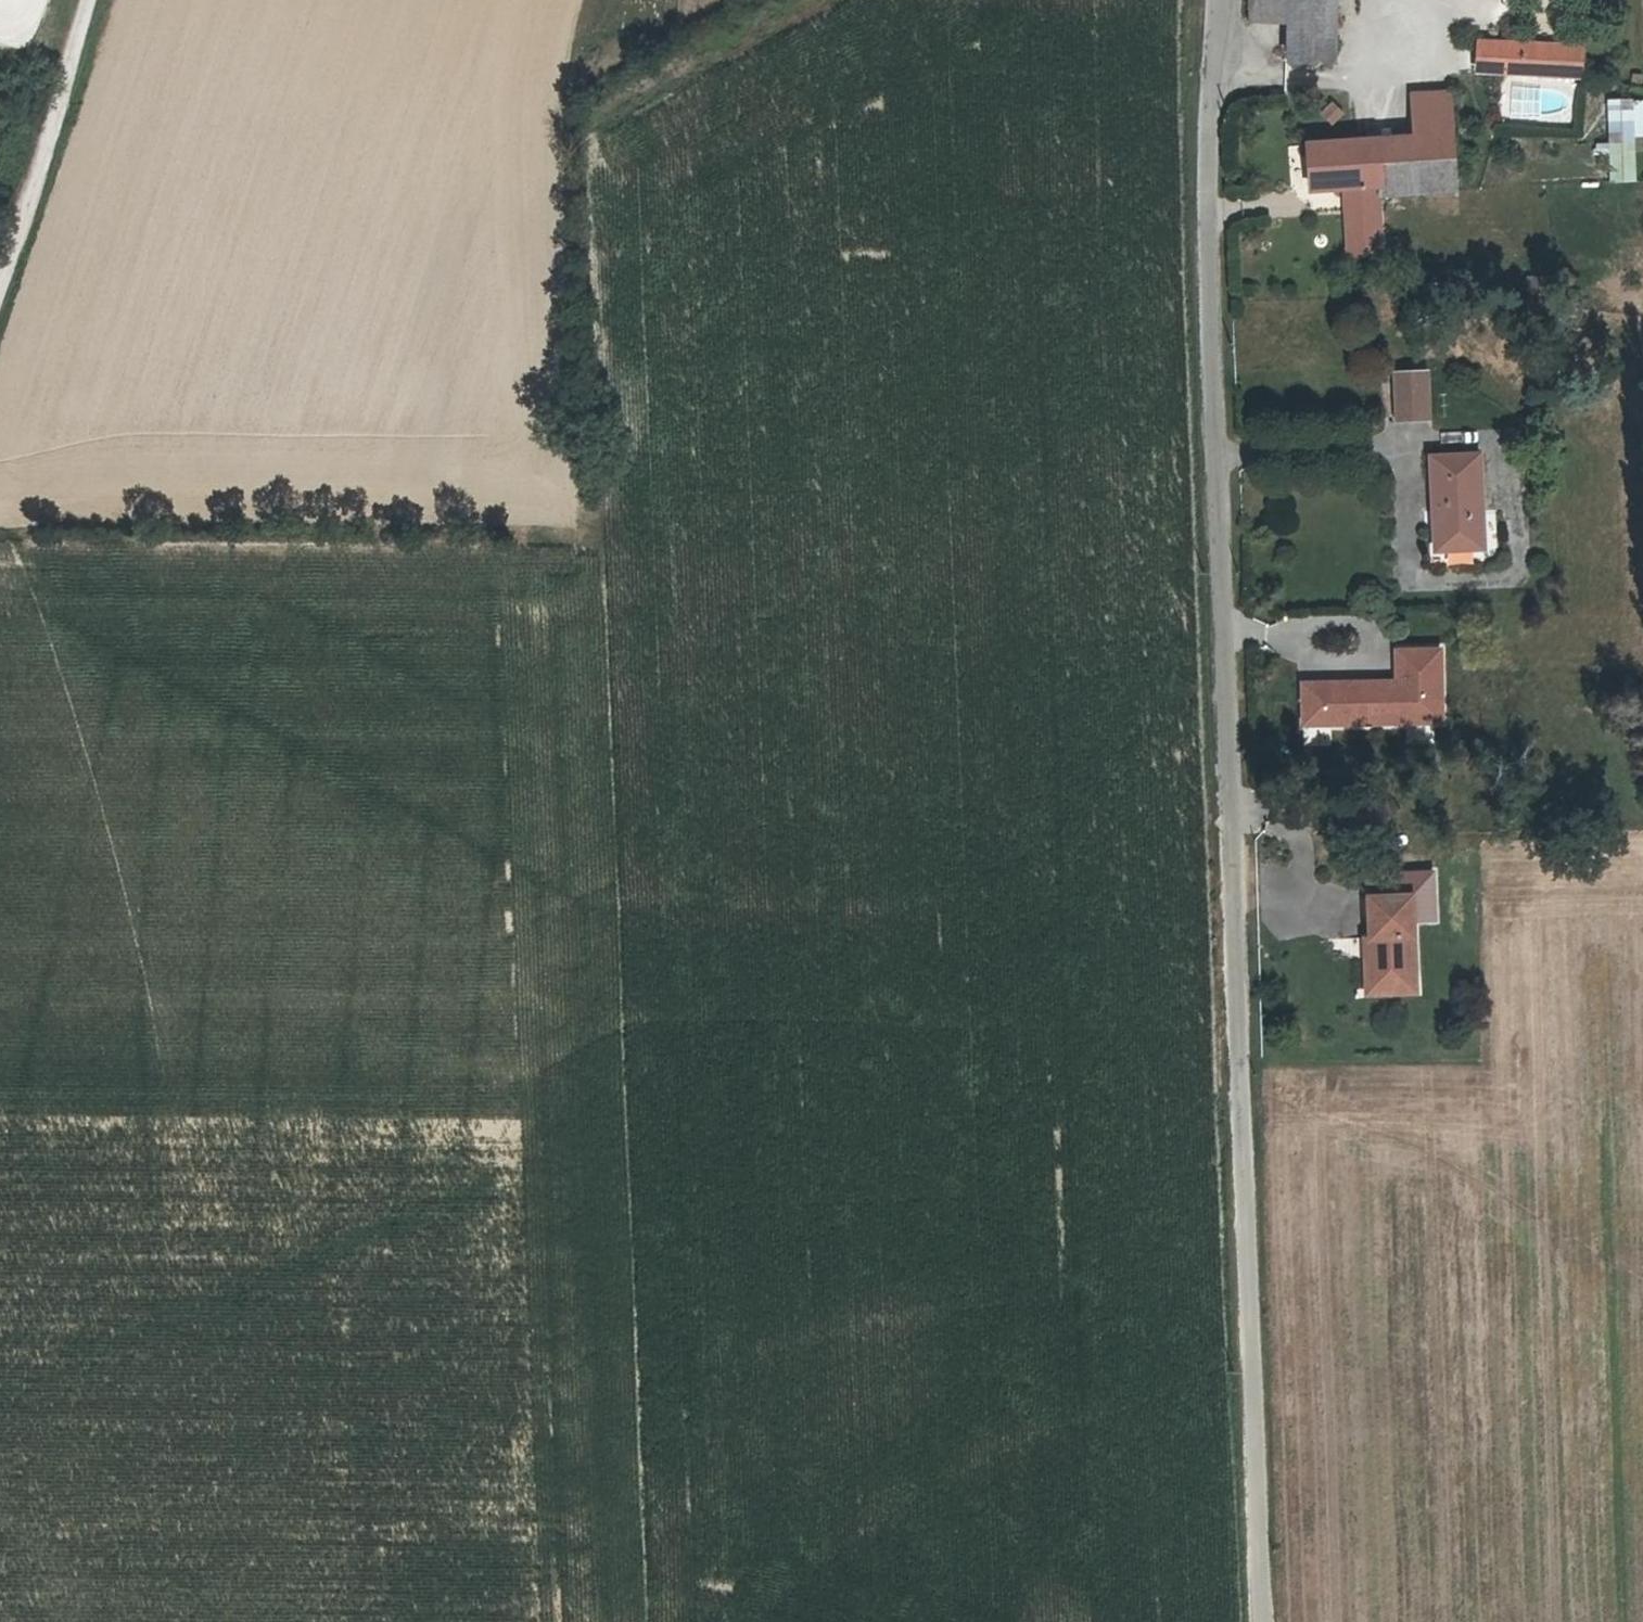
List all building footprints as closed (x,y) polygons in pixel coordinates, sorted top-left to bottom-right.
[(1292,0),(1248,0),(1248,14),(1292,16),(1292,0)] [(1292,16),(1293,56),(1337,56),(1339,0),(1292,0),(1292,16)] [(1549,74),(1549,40),(1485,35),(1482,69),(1549,74)] [(1582,77),(1583,42),(1549,40),(1549,74),(1582,77)] [(1436,133),(1469,133),(1469,90),(1435,89),(1436,133)] [(1633,135),(1642,135),(1642,95),(1603,98),(1608,180),(1635,178),(1633,135)] [(1436,133),(1385,133),(1385,136),(1386,180),(1386,188),(1470,187),(1469,133),(1436,133)] [(1385,136),(1317,138),(1319,182),(1352,181),(1382,181),(1386,180),(1385,136)] [(1382,181),(1352,181),(1353,214),(1383,213),(1382,181)] [(1383,213),(1353,214),(1354,246),(1385,245),(1383,213)] [(1420,425),(1447,424),(1446,381),(1420,382),(1420,425)] [(1500,557),(1499,462),(1455,464),(1456,557),(1500,557)] [(1511,758),(1510,647),(1425,648),(1425,690),(1311,689),(1310,758),(1511,758)] [(1378,988),(1426,985),(1422,905),(1379,907),(1381,947),(1375,948),(1378,988)] [(1426,985),(1378,988),(1378,1003),(1426,1000),(1426,985)]
